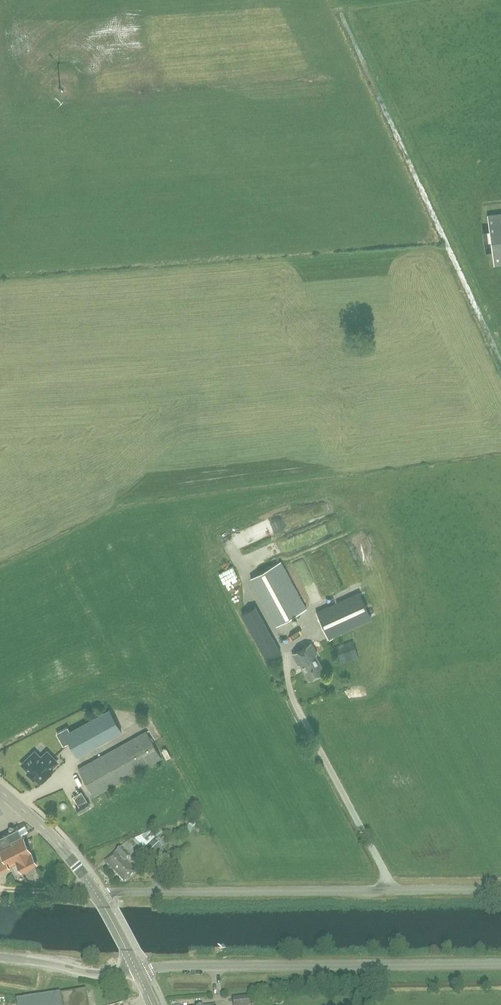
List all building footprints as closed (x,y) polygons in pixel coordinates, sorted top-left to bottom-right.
[(488,216),(490,230),(493,250),(494,264),(500,263),(500,214),(488,216)] [(258,528),(263,538),(284,527),(283,526),(279,528),(275,520),(258,528)] [(346,551),(345,546),(332,549),(334,554),(346,551)] [(276,625),(306,609),(281,561),(251,578),(276,625)] [(328,639),(371,619),(359,593),(316,612),(328,639)] [(266,660),(280,653),(255,606),(242,614),(266,660)] [(340,663),(359,657),(353,641),(335,647),(340,663)] [(324,671),(316,655),(317,654),(312,643),(292,654),(298,665),(300,664),(308,679),(324,671)] [(77,756),(121,731),(109,709),(65,734),(77,756)] [(93,796),(161,758),(147,731),(78,769),(93,796)] [(20,764),(27,772),(25,773),(34,782),(35,780),(38,784),(54,769),(53,768),(59,762),(47,750),(41,756),(35,750),(20,764)] [(88,801),(79,806),(76,808),(80,814),(91,807),(88,801)] [(22,835),(18,828),(15,830),(13,827),(11,826),(9,827),(9,829),(10,832),(0,837),(0,851),(0,850),(13,844),(11,841),(22,835)] [(135,838),(131,839),(139,848),(141,846),(144,849),(155,838),(151,831),(150,831),(135,838)] [(0,851),(3,855),(0,857),(0,870),(9,866),(6,860),(14,856),(21,872),(37,864),(32,853),(31,854),(29,851),(30,851),(22,835),(11,841),(13,844),(0,850),(0,851)] [(154,856),(162,849),(155,841),(147,849),(154,856)] [(114,872),(126,860),(131,856),(121,847),(117,850),(105,862),(114,872)] [(114,872),(124,882),(136,870),(126,860),(114,872)] [(85,990),(17,1001),(18,1004),(88,1004),(85,990)] [(248,997),(232,998),(233,1004),(249,1004),(248,997)]
